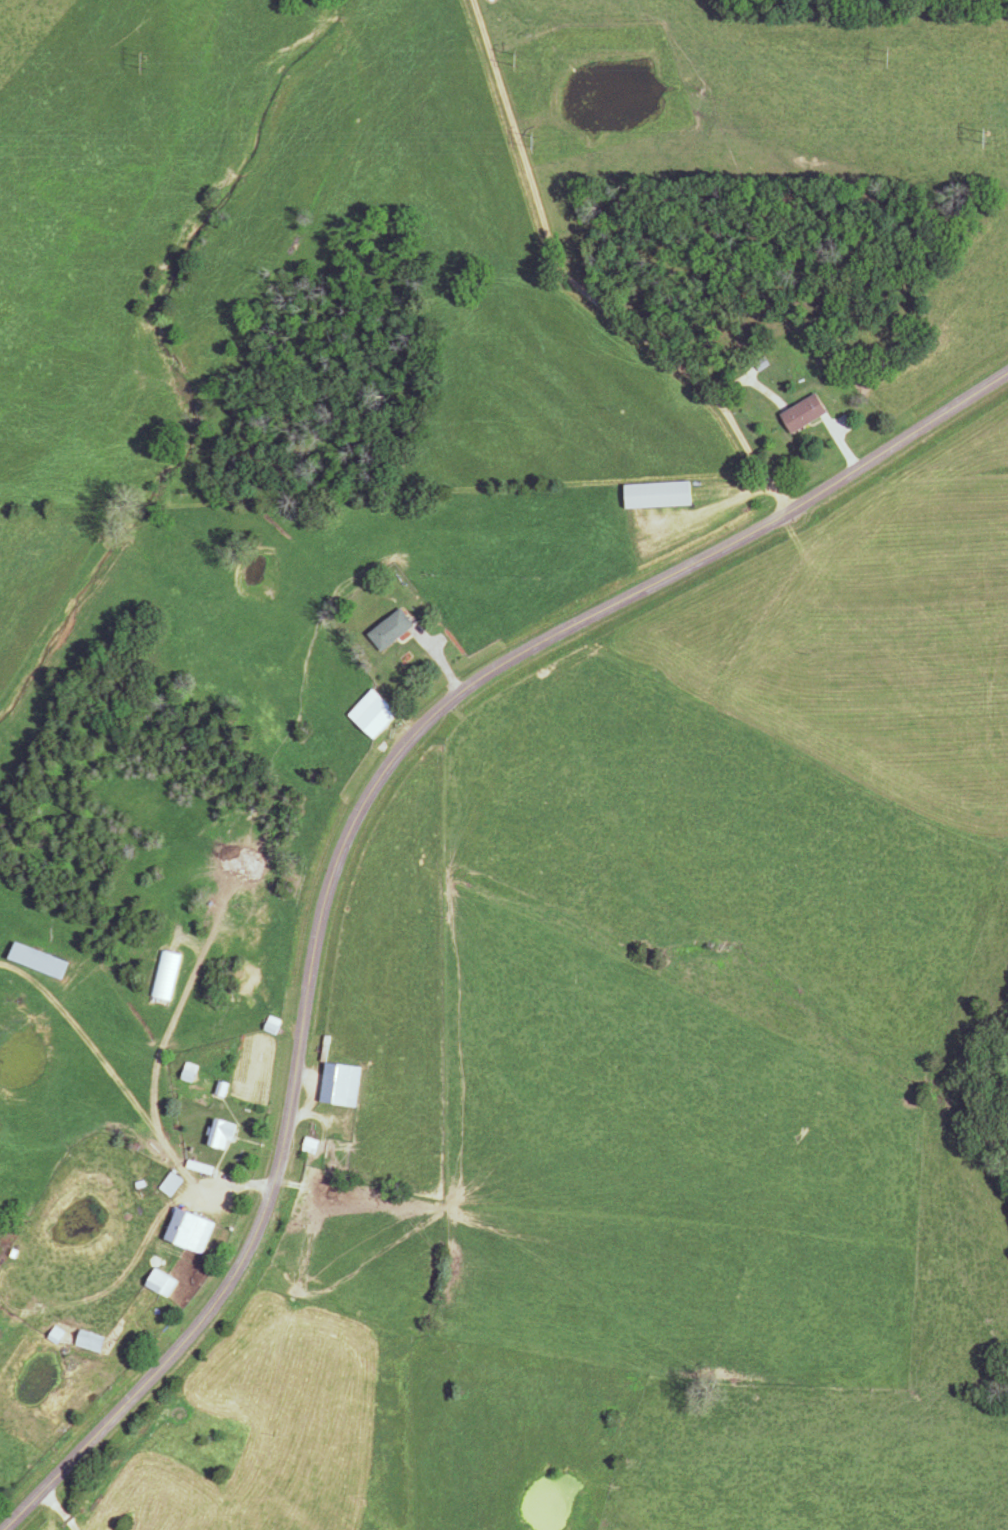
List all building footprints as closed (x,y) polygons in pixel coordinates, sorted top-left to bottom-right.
[(794,433),(831,414),(821,393),(784,412),(794,433)] [(628,508),(695,505),(694,481),(628,484),(628,508)] [(417,625),(403,607),(369,634),(383,651),(417,625)] [(349,716),(376,740),(402,712),(375,687),(349,716)] [(62,979),(68,961),(16,942),(10,960),(62,979)] [(162,950),(151,996),(170,1001),(181,954),(162,950)] [(324,1103),(361,1106),(365,1066),(328,1063),(324,1103)] [(227,1139),(236,1141),(240,1124),(219,1119),(213,1145),(225,1149),(227,1139)] [(318,1154),(321,1141),(308,1138),(305,1151),(318,1154)] [(185,1180),(173,1171),(161,1188),(172,1197),(185,1180)] [(168,1238),(203,1253),(216,1222),(182,1207),(168,1238)] [(149,1287),(171,1297),(179,1279),(157,1269),(149,1287)] [(66,1332),(58,1327),(51,1338),(59,1343),(66,1332)] [(78,1345),(103,1354),(108,1338),(83,1330),(78,1345)]
